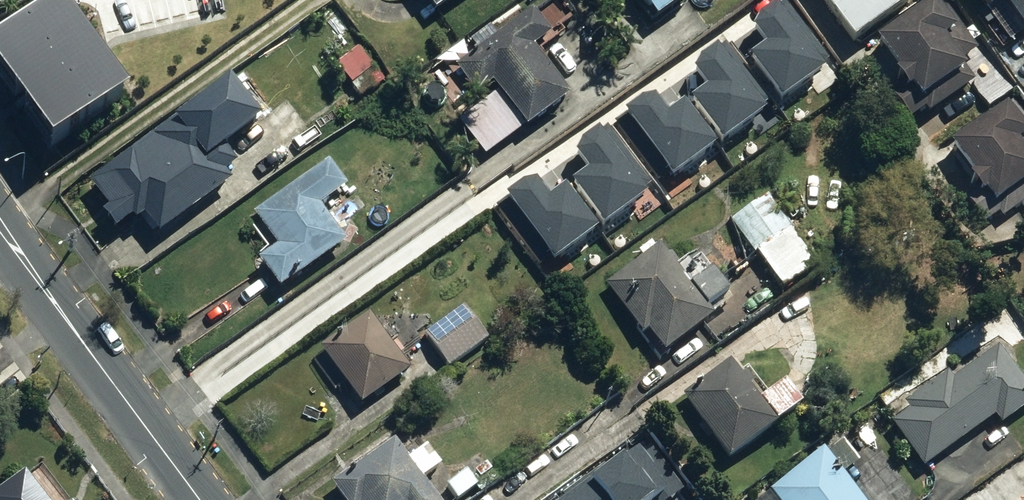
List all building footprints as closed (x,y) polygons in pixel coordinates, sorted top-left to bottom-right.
[(81,0),(70,0),(7,46),(71,132),(141,81),(81,0)] [(430,18),(457,0),(417,0),(430,18)] [(654,26),(689,1),(689,0),(635,0),(654,26)] [(847,50),(909,7),(904,0),(812,0),(847,50)] [(983,13),(976,18),(1002,56),(1023,41),(1023,0),(975,0),(983,13)] [(476,97),(491,87),(497,95),(457,123),(483,160),(566,101),(532,54),(548,40),(523,4),(498,21),(505,31),(497,37),(491,29),(466,46),(474,57),(456,69),(476,97)] [(972,58),(930,4),(873,46),(894,75),(889,79),(905,100),(910,96),(926,118),(974,83),(961,66),(972,58)] [(758,55),(745,64),(774,105),(827,67),(784,7),(744,35),(758,55)] [(699,97),(689,104),(718,144),(765,111),(720,48),(682,74),(699,97)] [(357,49),(333,67),(360,103),(383,84),(357,49)] [(996,69),(970,89),(988,112),(1014,92),(996,69)] [(254,123),(223,84),(84,188),(104,213),(95,219),(111,239),(134,221),(153,245),(229,183),(224,176),(234,168),(220,151),(254,123)] [(1013,98),(946,148),(969,178),(963,183),(979,204),(967,212),(985,235),(1023,205),(1023,113),(1013,98)] [(653,101),(623,122),(665,181),(711,149),(682,109),(667,120),(653,101)] [(582,178),(573,185),(602,225),(651,190),(606,128),(567,157),(582,178)] [(277,295),(342,243),(319,212),(347,191),(325,163),(248,223),(271,253),(255,266),(277,295)] [(548,263),(595,230),(566,190),(551,200),(537,179),(505,202),(548,263)] [(768,199),(732,223),(781,297),(818,272),(768,199)] [(642,261),(606,285),(661,364),(707,332),(699,320),(727,300),(709,274),(684,291),(670,272),(676,268),(662,248),(655,253),(650,246),(637,254),(642,261)] [(446,371),(486,343),(462,308),(422,336),(446,371)] [(368,316),(364,319),(318,353),(359,409),(407,373),(386,344),(396,336),(386,322),(377,329),(368,316)] [(993,421),(1000,431),(1023,412),(1023,385),(1010,366),(1017,361),(998,336),(883,422),(922,474),(993,421)] [(698,393),(682,404),(726,465),(797,414),(781,391),(756,409),(747,395),(752,392),(741,378),(737,381),(727,367),(695,389),(698,393)] [(839,441),(766,497),(768,499),(852,499),(837,480),(857,465),(839,441)] [(420,483),(437,470),(424,450),(406,462),(392,442),(345,474),(349,480),(331,492),(336,499),(432,499),(420,483)] [(0,490),(0,499),(68,499),(41,464),(26,475),(24,473),(0,490)] [(476,489),(465,473),(443,489),(451,499),(461,499),(476,489)]
